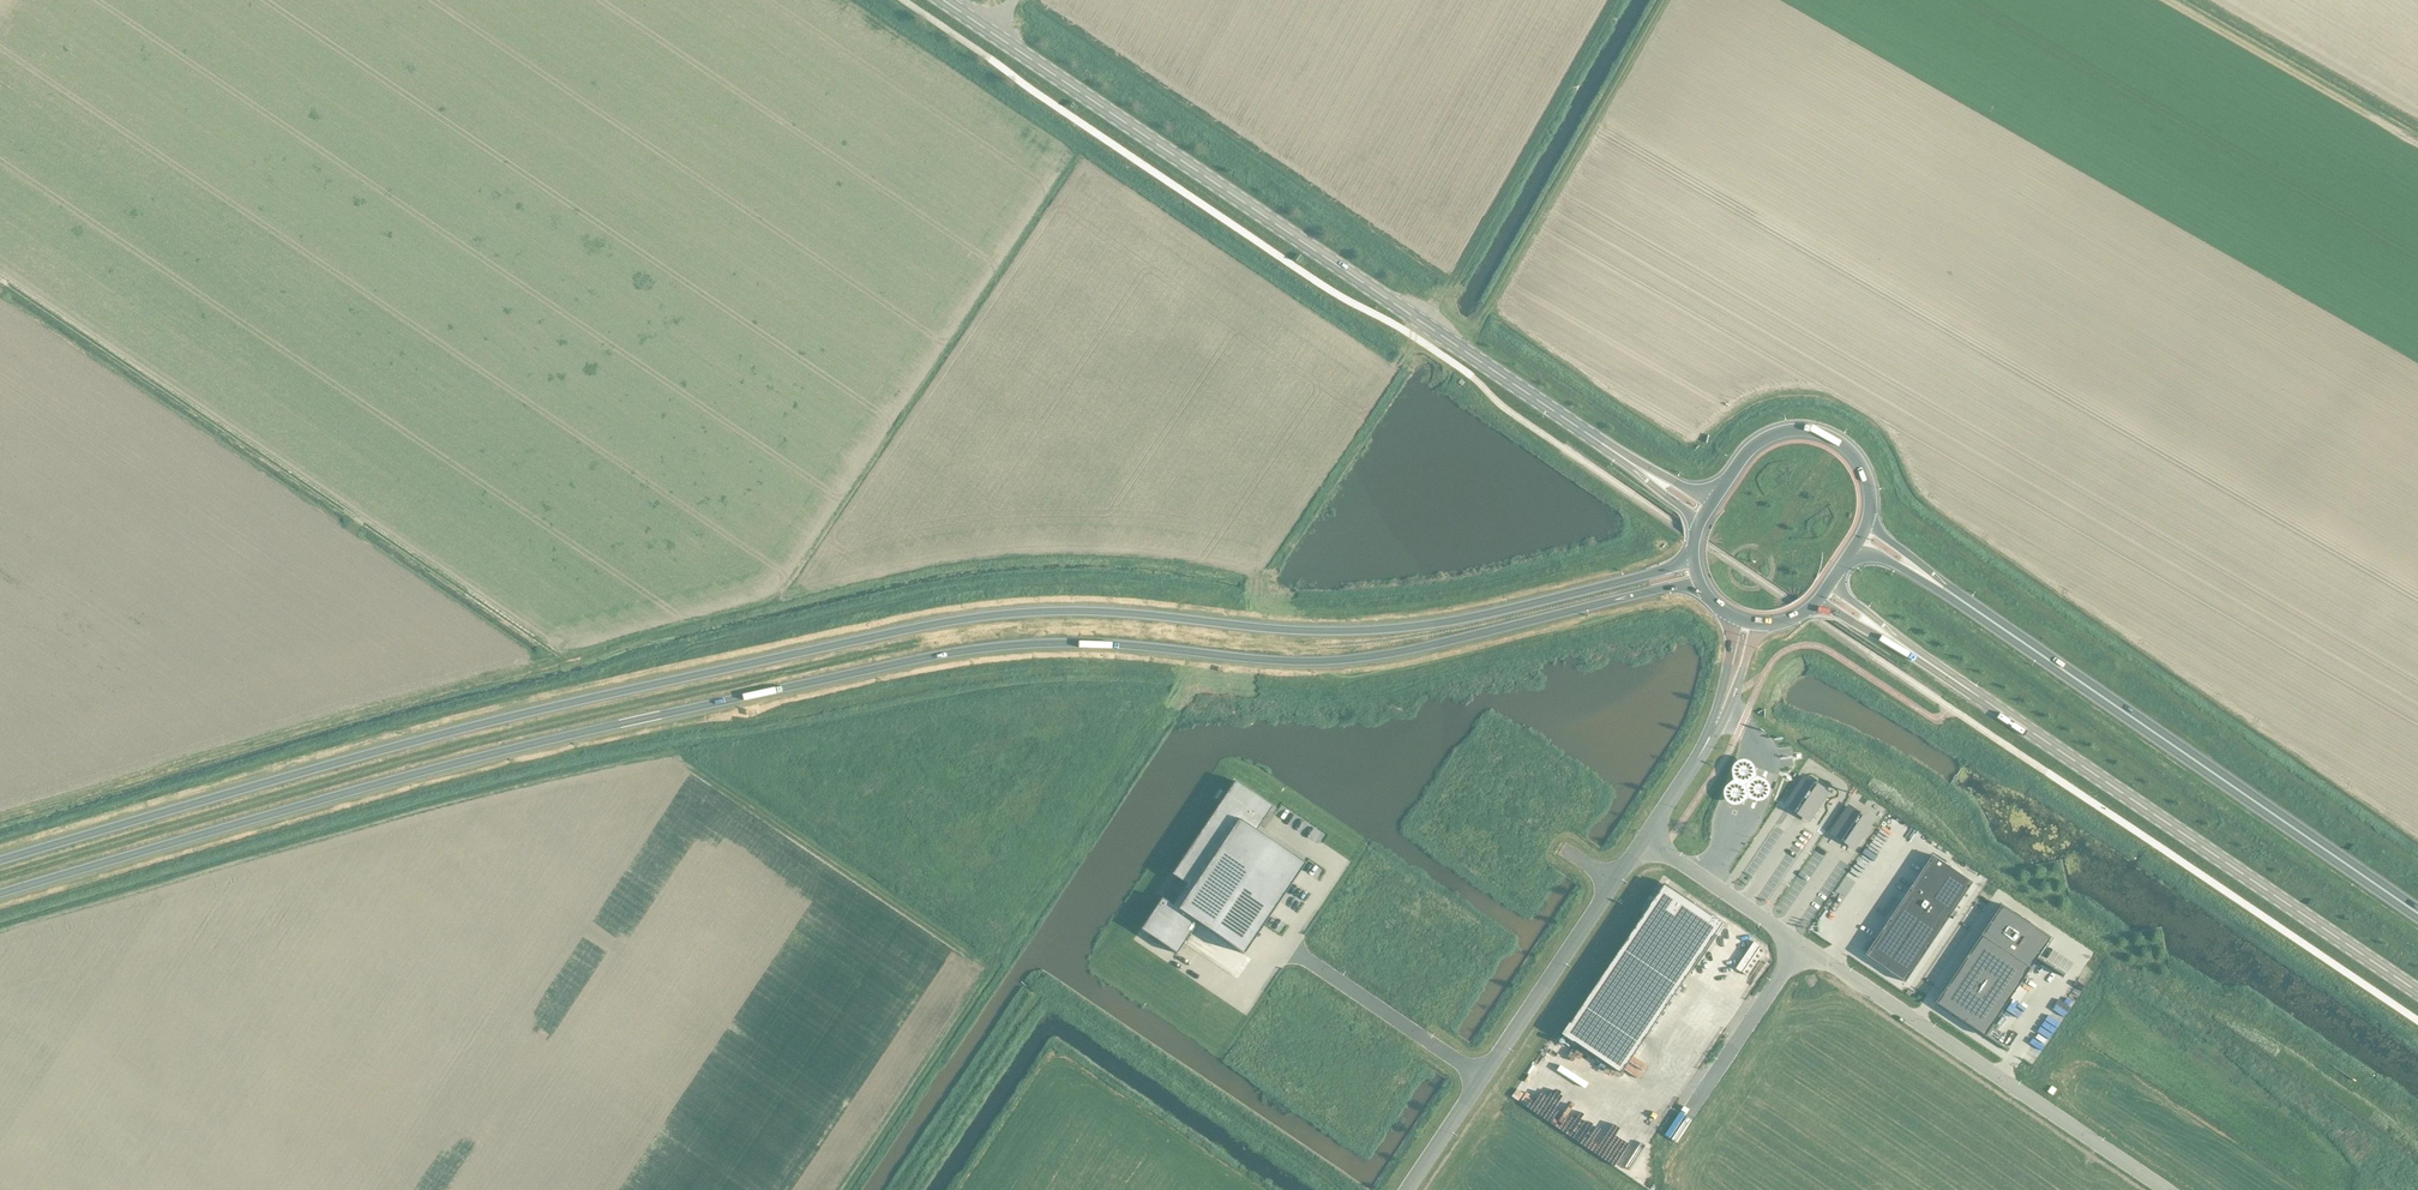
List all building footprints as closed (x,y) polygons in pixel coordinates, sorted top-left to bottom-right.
[(1151,530),(1154,524),(1146,520),(1143,526),(1151,530)] [(1921,643),(1926,649),(1937,638),(1932,632),(1921,643)] [(1732,770),(1732,780),(1725,788),(1724,792),(1724,795),(1725,799),(1728,802),(1730,804),(1734,805),(1739,805),(1748,800),(1757,801),(1761,801),(1766,799),(1768,796),(1771,793),(1771,789),(1770,785),(1768,782),(1767,780),(1758,775),(1755,767),(1753,764),(1751,761),(1747,760),(1743,759),(1739,760),(1735,763),(1733,766),(1732,770)] [(1806,777),(1787,805),(1808,819),(1827,792),(1806,777)] [(1161,898),(1140,929),(1176,953),(1197,922),(1243,954),(1304,863),(1255,830),(1272,806),(1267,803),(1234,781),(1171,874),(1186,884),(1172,905),(1161,898)] [(1850,807),(1833,833),(1854,847),(1871,821),(1850,807)] [(1883,967),(1885,968),(1906,982),(1973,882),(1972,882),(1972,881),(1933,855),(1887,924),(1886,925),(1887,927),(1880,939),(1880,938),(1869,954),(1873,957),(1885,965),(1883,967)] [(1571,1023),(1563,1034),(1574,1042),(1574,1041),(1622,1073),(1716,934),(1716,935),(1724,923),(1713,916),(1712,916),(1694,904),(1695,903),(1664,882),(1642,915),(1643,916),(1571,1023)] [(1948,984),(1936,1002),(1985,1036),(2038,958),(2052,938),(2049,936),(2049,937),(2004,907),(2005,906),(2002,904),(1982,934),(1948,984)]
